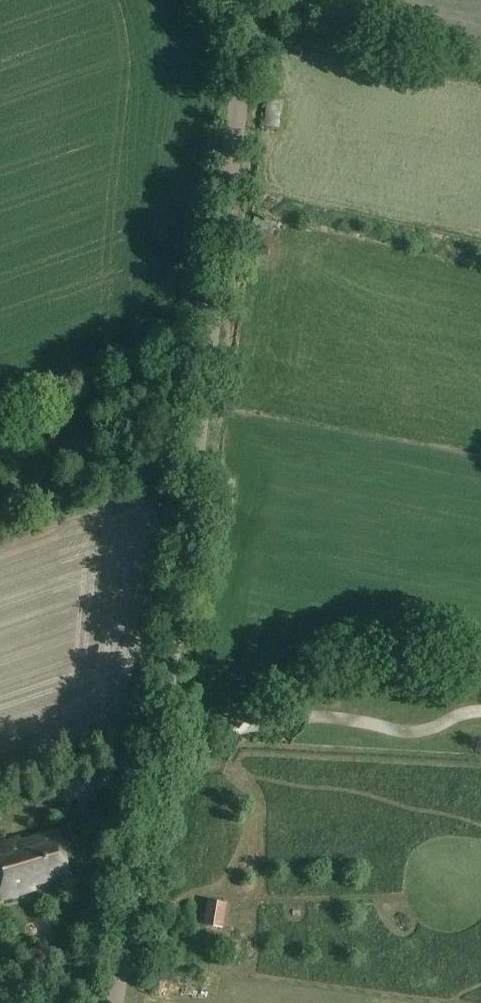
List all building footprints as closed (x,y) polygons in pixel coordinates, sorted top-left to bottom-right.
[(267,101),(264,126),(277,128),(281,103),(267,101)] [(57,832),(21,843),(19,838),(0,844),(0,900),(37,888),(36,883),(69,873),(57,832)] [(208,901),(204,924),(221,927),(224,904),(208,901)]
